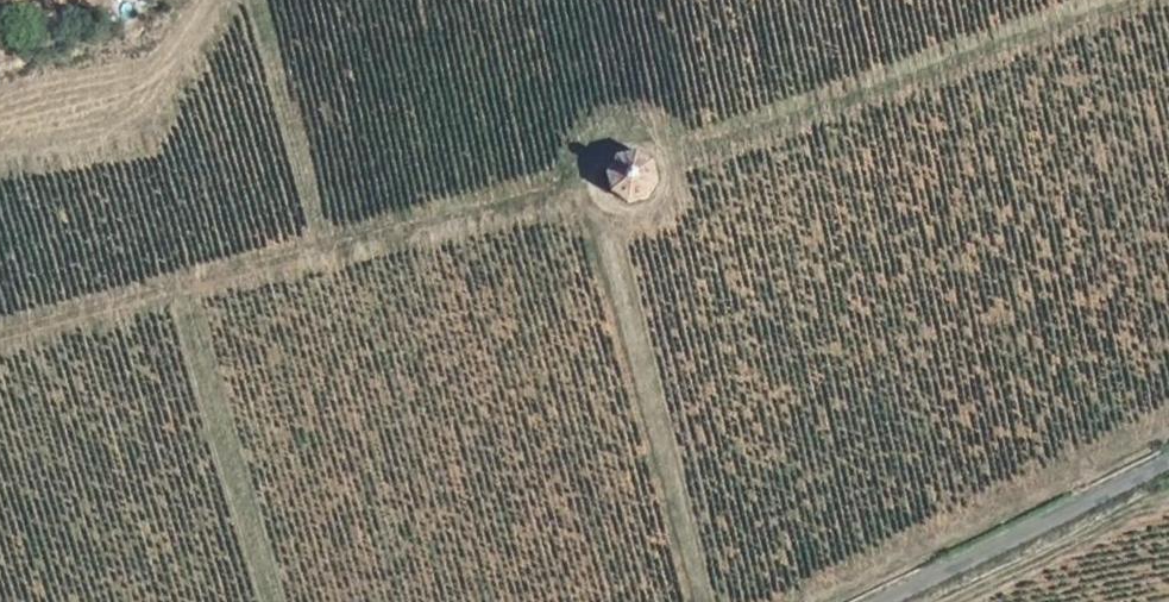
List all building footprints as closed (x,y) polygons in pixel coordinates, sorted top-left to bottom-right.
[(613,182),(617,190),(618,191),(625,198),(634,201),(644,201),(650,197),(657,190),(660,181),(660,171),(659,169),(654,161),(647,155),(637,153),(628,154),(622,157),(616,164),(612,173),(613,182)]
